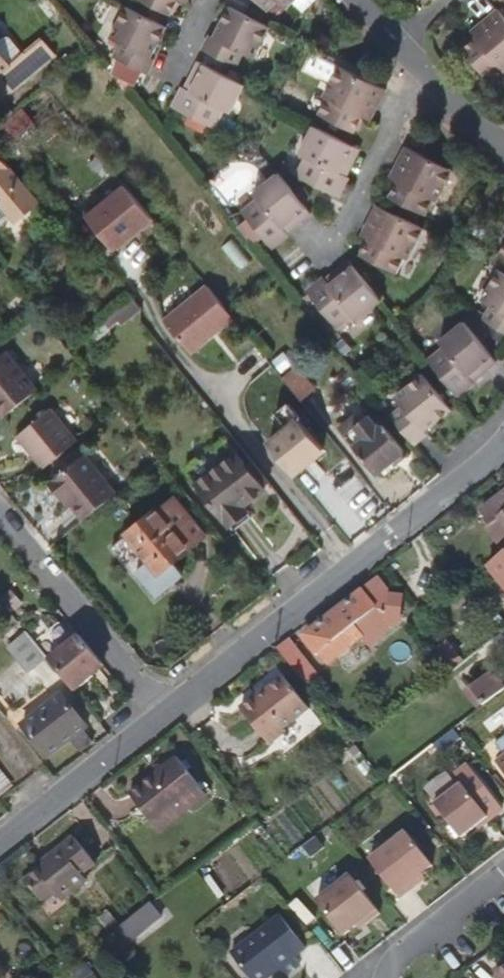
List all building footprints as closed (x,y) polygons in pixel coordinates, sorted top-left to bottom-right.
[(176,12),(179,6),(182,0),(152,0),(176,12)] [(152,46),(164,21),(122,1),(108,32),(119,37),(112,51),(118,54),(139,66),(141,67),(148,53),(152,46)] [(253,54),(267,22),(227,3),(210,40),(207,47),(235,62),(242,48),(253,54)] [(501,4),(478,21),(484,28),(477,33),(465,43),(490,75),(503,64),(503,65),(503,8),(501,4)] [(477,33),(484,28),(478,21),(472,26),(477,33)] [(0,29),(0,48),(13,64),(20,66),(26,61),(6,36),(0,29)] [(27,54),(14,37),(6,36),(26,61),(29,59),(27,54)] [(0,48),(0,75),(13,64),(0,48)] [(145,69),(152,55),(148,53),(141,67),(145,69)] [(133,78),(139,66),(118,54),(111,66),(133,78)] [(230,111),(244,82),(197,58),(191,72),(190,72),(198,76),(191,91),(183,87),(182,90),(175,105),(193,114),(210,122),(215,125),(223,108),(230,111)] [(376,113),(388,89),(342,66),(326,98),(329,100),(323,112),(358,130),(365,117),(369,109),(376,113)] [(191,91),(198,76),(190,72),(183,87),(191,91)] [(372,121),(376,113),(369,109),(365,117),(372,121)] [(210,122),(193,114),(188,125),(205,133),(210,122)] [(341,172),(347,158),(355,161),(363,147),(316,124),(301,153),(307,156),(299,173),(338,193),(344,182),(348,175),(341,172)] [(440,200),(456,166),(411,144),(399,166),(405,171),(401,178),(393,193),(429,212),(436,197),(440,200)] [(0,148),(0,200),(15,219),(41,198),(0,148)] [(348,175),(355,161),(347,158),(341,172),(348,175)] [(401,178),(405,171),(399,166),(395,175),(401,178)] [(310,214),(278,173),(252,194),(257,200),(241,212),(269,246),(286,233),(282,227),(292,218),(298,224),(310,214)] [(126,184),(88,215),(115,249),(130,238),(127,234),(137,227),(139,230),(154,218),(126,184)] [(412,258),(428,226),(380,202),(367,227),(376,231),(372,239),(365,253),(400,271),(408,256),(412,258)] [(298,224),(292,218),(282,227),(286,233),(298,224)] [(137,227),(127,234),(130,238),(139,230),(137,227)] [(372,239),(376,231),(367,227),(363,234),(372,239)] [(382,303),(348,262),(335,272),(340,278),(329,287),(324,281),(307,294),(336,329),(350,317),(356,324),(382,303)] [(501,264),(483,295),(492,300),(484,313),(503,325),(503,266),(501,264)] [(329,287),(340,278),(335,272),(334,273),(325,280),(324,281),(329,287)] [(207,284),(164,319),(191,352),(213,335),(211,333),(218,327),(220,329),(235,317),(207,284)] [(125,328),(145,312),(134,297),(104,320),(112,331),(122,324),(125,328)] [(468,375),(480,365),(484,370),(495,362),(462,319),(438,339),(444,345),(427,359),(455,394),(472,380),(468,375)] [(283,348),(269,359),(280,374),(294,363),(283,348)] [(6,352),(0,356),(0,406),(6,413),(37,388),(6,352)] [(472,380),(484,370),(480,365),(468,375),(472,380)] [(316,390),(297,367),(283,377),(302,401),(316,390)] [(420,424),(447,402),(418,368),(392,389),(398,399),(386,409),(407,434),(420,424)] [(322,447),(299,420),(302,418),(289,402),(276,412),(288,428),(270,443),(293,473),(323,449),(322,447)] [(49,464),(78,440),(52,408),(23,432),(49,464)] [(333,438),(311,411),(302,418),(299,420),(322,447),(333,438)] [(403,450),(373,413),(367,418),(363,412),(341,428),(376,471),(403,450)] [(410,439),(422,429),(420,424),(407,434),(410,439)] [(117,491),(85,453),(51,481),(64,497),(67,495),(85,517),(117,491)] [(246,507),(267,490),(238,455),(199,486),(233,528),(250,513),(246,507)] [(482,509),(493,522),(489,525),(503,545),(503,492),(482,509)] [(207,534),(174,494),(128,531),(130,533),(114,546),(155,597),(183,575),(173,563),(207,534)] [(397,624),(400,604),(378,579),(306,634),(328,662),(361,635),(365,641),(388,622),(397,624)] [(80,635),(74,639),(62,625),(38,645),(50,659),(74,689),(92,675),(90,672),(102,662),(80,635)] [(31,675),(50,659),(38,645),(29,634),(10,649),(31,675)] [(325,683),(289,637),(277,647),(313,692),(325,683)] [(493,672),(472,689),(483,704),(488,701),(503,688),(503,687),(493,672)] [(309,707),(285,675),(260,695),(258,693),(241,706),(269,742),(287,728),(285,726),(309,707)] [(74,745),(92,730),(89,726),(86,726),(69,703),(59,710),(56,705),(43,715),(40,711),(23,723),(47,756),(70,739),(74,745)] [(440,752),(461,735),(454,727),(433,744),(440,752)] [(79,751),(92,741),(90,737),(94,734),(92,730),(74,745),(79,751)] [(207,794),(177,757),(130,794),(152,822),(184,797),(192,807),(207,794)] [(0,769),(0,799),(15,787),(0,769)] [(462,782),(435,803),(461,837),(488,816),(462,782)] [(160,832),(192,807),(184,797),(152,822),(160,832)] [(406,830),(370,858),(400,897),(412,887),(408,883),(421,873),(432,864),(406,830)] [(82,874),(96,863),(75,836),(52,854),(55,858),(25,882),(40,901),(53,891),(61,901),(87,880),(82,874)] [(408,883),(412,887),(425,877),(421,873),(408,883)] [(350,874),(316,900),(343,935),(351,928),(362,920),(365,924),(380,912),(350,874)] [(147,907),(120,928),(128,939),(155,918),(147,907)] [(99,917),(112,934),(120,928),(107,911),(99,917)] [(280,914),(231,952),(251,977),(266,977),(271,974),(270,972),(277,966),(279,968),(285,975),(300,963),(294,956),(306,947),(280,914)] [(354,932),(365,924),(362,920),(351,928),(354,932)] [(271,974),(279,968),(277,966),(270,972),(271,974)]
